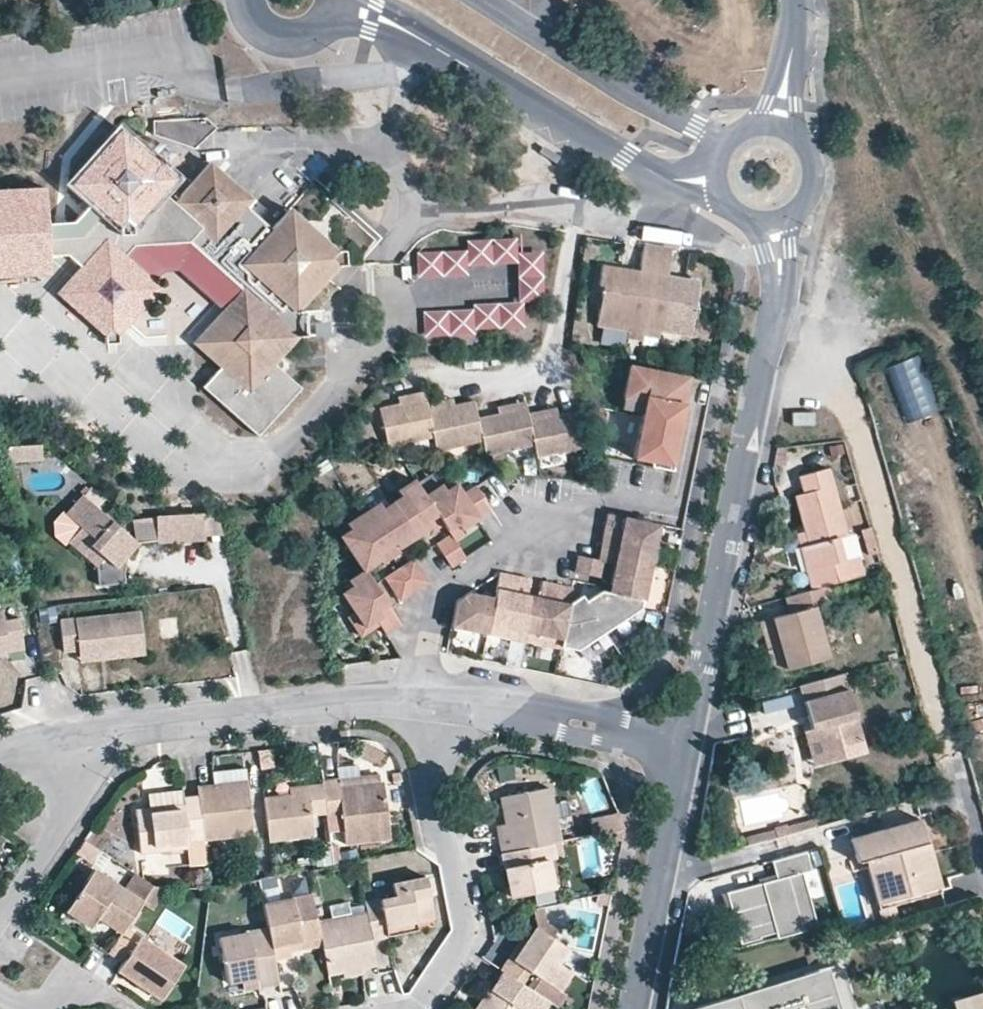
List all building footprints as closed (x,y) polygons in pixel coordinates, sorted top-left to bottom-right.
[(147,130),(192,148),(212,127),(202,115),(146,121),(147,130)] [(46,270),(44,252),(64,249),(76,260),(53,286),(99,329),(101,341),(115,340),(114,333),(159,284),(153,278),(124,250),(133,239),(186,237),(239,286),(219,308),(190,340),(217,365),(198,384),(253,435),(297,390),(275,368),(276,366),(277,364),(277,361),(276,358),(273,355),(282,344),(293,344),(291,319),(283,319),(327,272),(335,272),(334,261),(329,261),(279,216),(267,228),(241,205),(246,200),(205,162),(176,195),(163,183),(169,177),(130,141),(115,127),(67,178),(87,197),(69,217),(44,218),(42,183),(0,186),(0,273),(46,270)] [(124,250),(153,278),(161,268),(175,268),(219,308),(239,286),(186,237),(133,239),(124,250)] [(517,303),(534,300),(528,252),(504,254),(502,239),(456,243),(457,250),(408,256),(410,281),(459,275),(458,267),(504,262),(508,302),(467,306),(467,310),(418,317),(420,342),(469,336),(469,331),(520,325),(517,303)] [(643,336),(643,332),(682,339),(690,340),(700,284),(669,278),(673,252),(639,247),(635,273),(597,267),(594,288),(599,288),(593,328),(627,334),(643,336)] [(392,284),(400,284),(399,271),(391,271),(392,284)] [(682,339),(643,332),(643,336),(641,344),(641,349),(679,355),(682,339)] [(641,344),(643,336),(627,334),(626,341),(641,344)] [(893,366),(904,422),(938,415),(926,359),(893,366)] [(626,370),(620,401),(640,405),(639,415),(630,463),(647,465),(648,460),(669,463),(675,426),(672,425),(675,407),(679,408),(683,380),(626,370)] [(397,399),(399,407),(425,400),(424,393),(397,399)] [(482,440),(477,419),(473,402),(453,407),(428,412),(427,405),(425,400),(399,407),(378,411),(387,449),(432,438),(435,451),(482,440)] [(452,400),(427,405),(428,412),(453,407),(452,400)] [(497,406),(498,414),(527,408),(526,400),(497,406)] [(618,412),(639,415),(640,405),(620,401),(618,412)] [(556,406),(528,413),(530,421),(558,415),(556,406)] [(577,410),(558,415),(530,421),(528,413),(527,408),(498,414),(477,419),(482,440),(486,455),(533,444),(536,457),(586,446),(577,410)] [(787,426),(798,423),(796,413),(784,416),(787,426)] [(37,442),(3,444),(4,458),(38,456),(37,442)] [(668,468),(669,463),(648,460),(647,465),(668,468)] [(830,582),(853,575),(849,561),(844,544),(852,541),(830,470),(802,479),(807,497),(800,499),(816,552),(808,555),(817,586),(830,582)] [(455,523),(460,529),(479,517),(478,515),(491,506),(476,483),(461,492),(454,481),(440,490),(437,485),(420,495),(411,480),(393,491),(397,496),(381,507),(376,501),(345,521),(349,527),(338,535),(359,567),(362,565),(379,555),(375,548),(383,543),(391,538),(396,543),(428,522),(425,517),(435,510),(441,519),(447,527),(455,523)] [(114,561),(125,572),(146,549),(92,502),(74,521),(88,533),(75,548),(103,572),(114,561)] [(209,539),(206,510),(161,513),(163,542),(209,539)] [(431,526),(441,519),(435,510),(425,517),(428,522),(431,526)] [(616,592),(608,591),(600,589),(585,599),(566,611),(568,602),(571,586),(541,579),(536,605),(524,603),(529,577),(498,571),(493,597),(467,591),(455,600),(450,626),(484,633),(522,640),(557,647),(558,644),(574,647),(638,619),(639,612),(641,612),(650,563),(659,522),(607,511),(598,557),(577,553),(574,570),(601,575),(604,560),(614,562),(610,582),(618,584),(616,592)] [(447,527),(449,530),(453,537),(462,532),(460,529),(455,523),(447,527)] [(464,555),(453,537),(449,530),(433,541),(450,565),(464,555)] [(398,547),(396,543),(391,538),(383,543),(390,553),(398,547)] [(390,553),(383,543),(375,548),(379,555),(381,559),(390,553)] [(399,597),(426,579),(411,556),(383,574),(399,597)] [(856,559),(849,561),(853,575),(861,573),(856,559)] [(362,565),(359,567),(360,569),(346,578),(351,585),(339,591),(351,609),(345,613),(355,628),(366,620),(363,615),(370,611),(376,621),(383,630),(397,621),(362,565)] [(610,582),(608,591),(616,592),(618,584),(610,582)] [(830,582),(817,586),(785,596),(789,612),(773,617),(788,669),(830,654),(817,607),(835,602),(830,582)] [(581,593),(568,602),(566,611),(585,599),(581,593)] [(6,651),(23,648),(19,617),(4,618),(2,607),(0,608),(0,645),(5,644),(6,651)] [(358,633),(376,621),(370,611),(363,615),(366,620),(355,628),(358,633)] [(78,650),(79,655),(143,648),(139,612),(60,621),(63,652),(78,650)] [(776,672),(788,669),(773,617),(760,621),(776,672)] [(144,654),(143,648),(79,655),(79,661),(144,654)] [(828,725),(830,732),(839,760),(877,748),(859,686),(855,671),(807,686),(812,700),(820,727),(823,727),(828,725)] [(787,695),(762,697),(763,724),(789,723),(787,695)] [(830,732),(825,733),(818,736),(829,774),(842,770),(839,760),(830,732)] [(839,760),(842,770),(880,759),(877,748),(839,760)] [(337,769),(339,782),(339,788),(378,783),(377,774),(353,777),(352,767),(337,769)] [(214,786),(247,783),(246,769),(213,773),(214,786)] [(323,784),(327,816),(342,815),(345,845),(389,839),(383,783),(382,783),(378,783),(339,788),(339,782),(323,784)] [(198,788),(199,797),(203,841),(254,835),(247,783),(198,788)] [(311,818),(327,816),(323,784),(322,783),(306,785),(308,795),(292,796),(264,800),(269,843),(313,838),(311,818)] [(291,786),(292,796),(308,795),(306,785),(291,786)] [(501,799),(506,825),(511,851),(551,844),(576,839),(568,800),(552,803),(549,789),(501,799)] [(147,800),(149,812),(182,807),(181,798),(181,795),(147,800)] [(203,841),(199,797),(181,798),(182,807),(149,812),(134,814),(139,856),(164,853),(188,850),(187,843),(203,841)] [(855,871),(867,868),(875,866),(886,901),(939,884),(918,817),(849,838),(854,854),(850,855),(855,871)] [(497,827),(502,853),(511,851),(506,825),(497,827)] [(771,831),(775,839),(787,834),(785,826),(771,831)] [(188,850),(164,853),(165,868),(206,864),(203,841),(187,843),(188,850)] [(551,844),(511,851),(502,853),(512,898),(552,889),(547,862),(554,860),(551,844)] [(759,938),(759,936),(774,931),(776,937),(817,925),(802,875),(811,872),(804,849),(769,860),(774,878),(724,893),(739,943),(759,938)] [(877,903),(886,901),(875,866),(867,868),(877,903)] [(367,914),(370,934),(391,930),(388,918),(415,913),(433,908),(425,870),(391,877),(393,888),(363,895),(367,914)] [(93,871),(73,901),(97,917),(121,934),(127,925),(139,906),(153,886),(135,874),(124,892),(93,871)] [(153,886),(139,906),(151,914),(165,894),(153,886)] [(267,930),(274,960),(291,957),(291,952),(289,945),(321,939),(318,924),(312,896),(263,905),(267,930)] [(89,928),(97,917),(73,901),(65,912),(89,928)] [(534,908),(538,929),(550,938),(556,930),(546,923),(543,906),(534,908)] [(417,923),(415,913),(388,918),(391,930),(417,923)] [(318,924),(321,939),(322,945),(328,974),(377,964),(370,934),(367,914),(318,924)] [(127,925),(121,934),(110,950),(126,961),(121,968),(165,998),(187,965),(127,925)] [(526,987),(549,1003),(555,1007),(564,995),(558,990),(569,973),(555,963),(565,948),(550,938),(538,929),(516,961),(512,958),(502,971),(513,979),(526,987)] [(279,985),(274,960),(267,930),(218,941),(228,986),(244,983),(256,980),(258,989),(279,985)] [(291,952),(322,945),(321,939),(289,945),(291,952)] [(836,964),(804,974),(805,977),(776,986),(777,987),(770,989),(769,988),(738,998),(738,1000),(734,1002),(731,995),(692,1008),(691,1008),(850,1008),(836,964)] [(513,979),(503,993),(493,986),(477,1008),(544,1008),(549,1003),(526,987),(513,979)] [(246,992),(258,989),(256,980),(244,983),(246,992)] [(962,1000),(965,1008),(982,1008),(982,994),(962,1000)]
